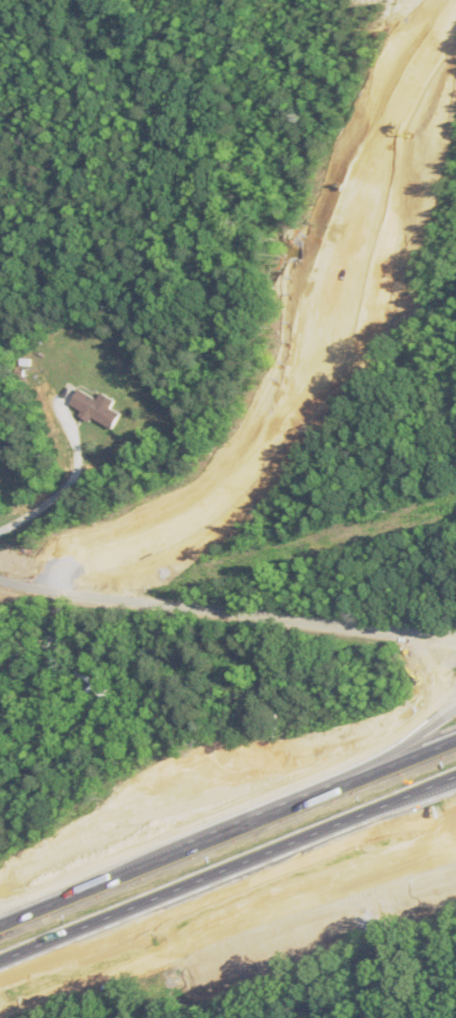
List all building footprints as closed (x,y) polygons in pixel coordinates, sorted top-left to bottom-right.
[(97,400),(78,390),(69,408),(112,431),(120,415),(109,409),(114,401),(101,394),(97,400)] [(106,704),(113,692),(106,688),(114,674),(95,663),(91,669),(80,663),(73,675),(88,683),(83,690),(106,704)]
